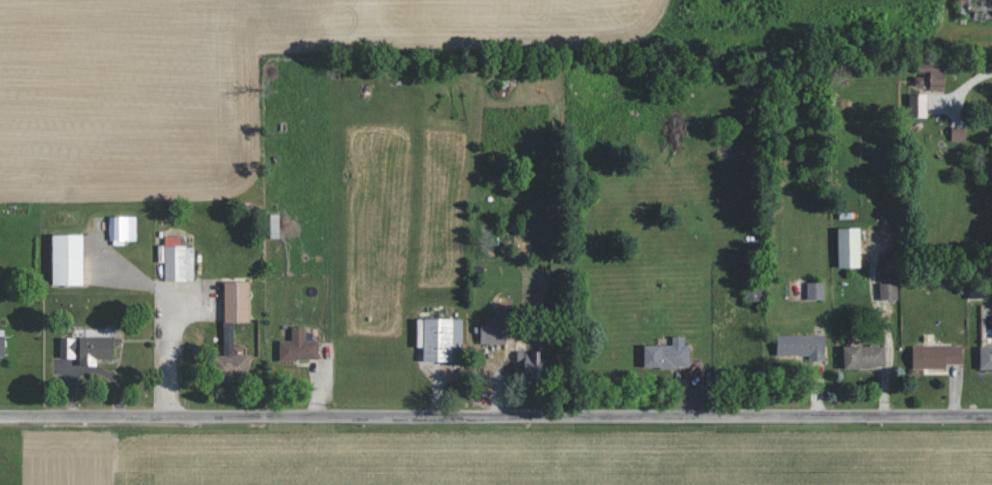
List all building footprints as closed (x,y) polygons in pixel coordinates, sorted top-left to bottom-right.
[(931,73),(930,91),(945,91),(946,63),(921,63),(920,72),(931,73)] [(910,118),(928,117),(927,94),(910,94),(910,118)] [(280,214),(270,214),(270,238),(279,238),(280,214)] [(136,216),(110,216),(110,245),(125,245),(125,241),(136,241),(136,216)] [(861,228),(838,229),(839,268),(861,268),(861,228)] [(83,235),(52,235),(53,285),(84,285),(83,235)] [(186,236),(164,236),(165,281),(194,280),(193,247),(186,248),(186,236)] [(250,282),(224,282),(225,323),(250,323),(250,282)] [(825,282),(808,282),(808,300),(825,300),(825,282)] [(898,283),(880,283),(881,300),(899,299),(898,283)] [(463,319),(424,319),(424,361),(462,362),(463,319)] [(481,326),(481,344),(508,344),(507,319),(495,319),(495,326),(481,326)] [(280,340),(280,360),(318,360),(319,340),(313,340),(313,329),(292,329),(292,341),(280,340)] [(777,356),(799,356),(799,361),(825,362),(826,335),(778,335),(777,356)] [(113,337),(60,338),(61,358),(79,357),(80,366),(97,366),(97,359),(114,359),(113,337)] [(673,345),(645,346),(645,368),(689,368),(689,345),(685,345),(684,337),(672,337),(673,345)] [(963,345),(912,346),(913,369),(947,369),(947,364),(963,364),(963,345)] [(885,346),(844,347),(845,369),(886,367),(885,346)] [(981,347),(981,367),(991,367),(991,347),(981,347)] [(544,350),(518,351),(519,380),(545,379),(544,350)] [(250,355),(218,356),(218,380),(250,379),(250,355)]
